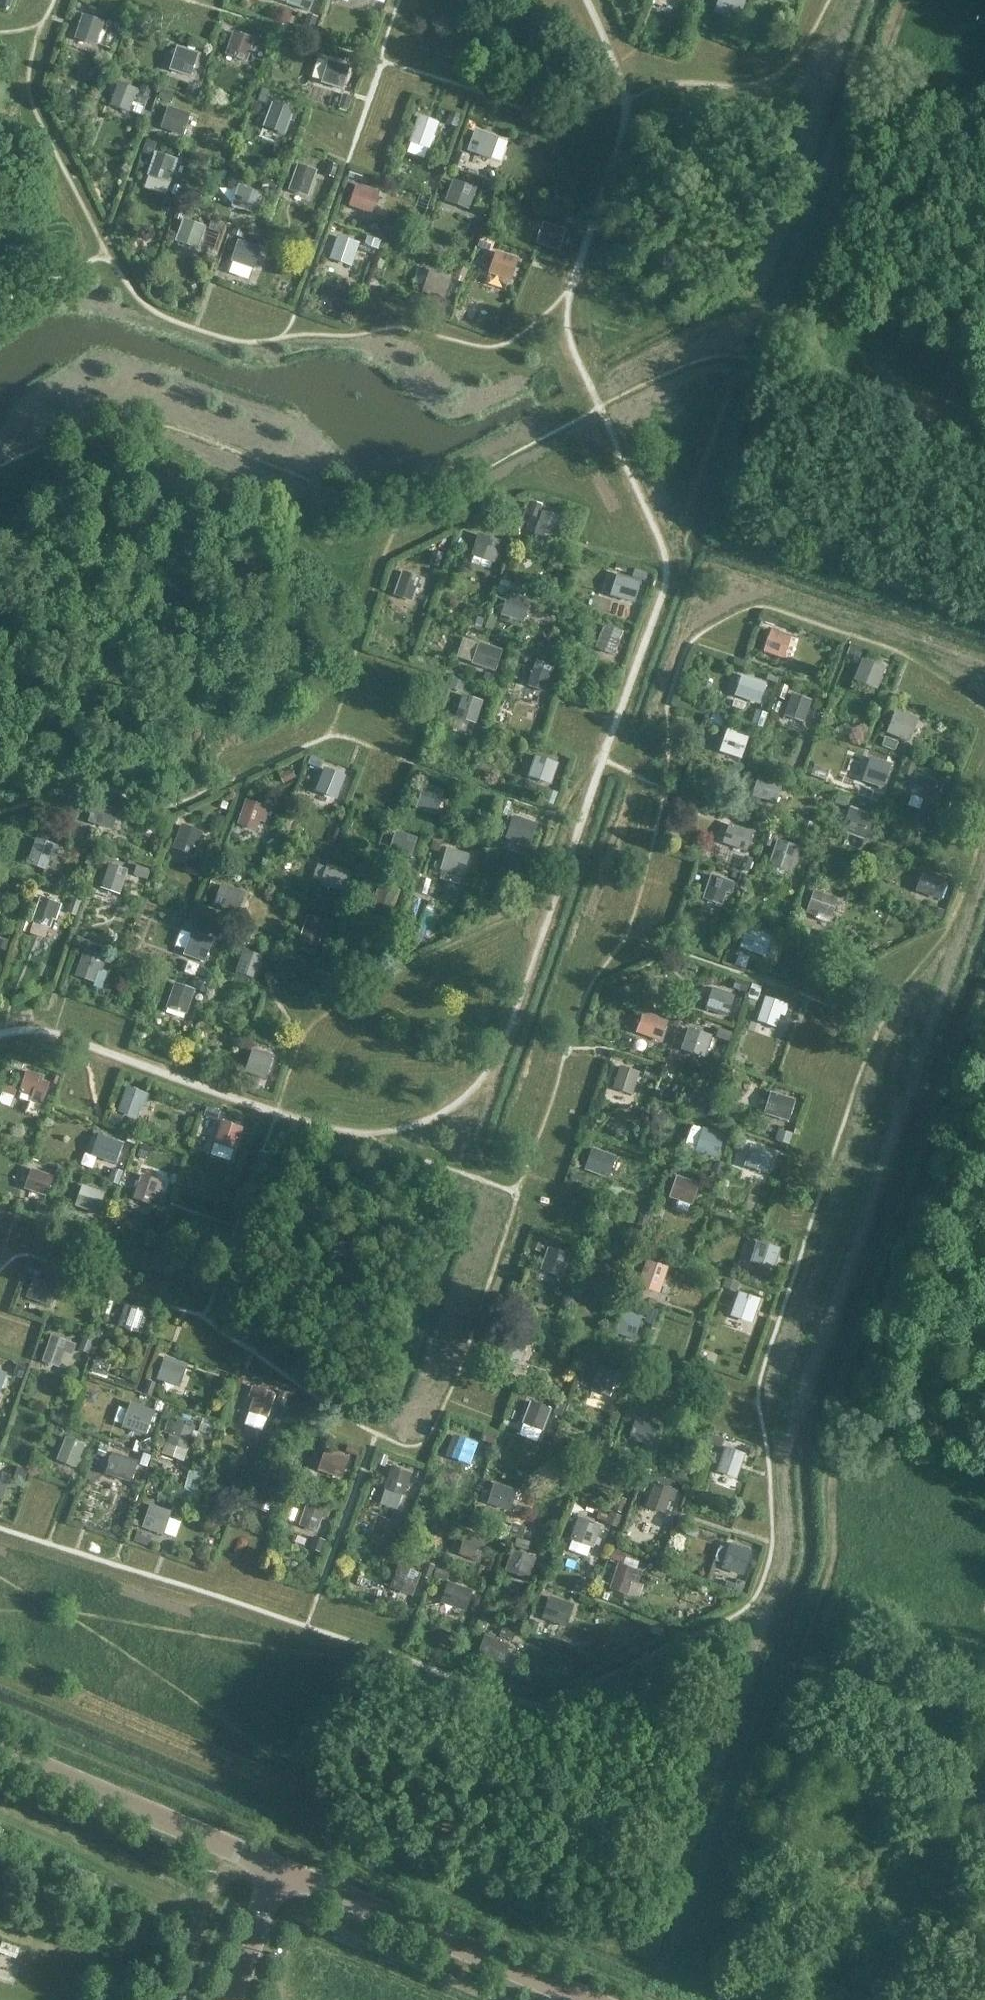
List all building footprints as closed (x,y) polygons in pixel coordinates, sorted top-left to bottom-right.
[(0,5),(0,7),(8,10),(12,0),(2,0),(0,5)] [(309,13),(313,0),(288,0),(286,4),(309,13)] [(746,0),(718,0),(713,13),(739,22),(746,0)] [(96,46),(104,22),(82,15),(74,39),(96,46)] [(309,15),(304,27),(312,29),(316,18),(309,15)] [(701,16),(697,27),(705,30),(709,19),(701,16)] [(244,60),(251,39),(232,33),(225,54),(244,60)] [(263,34),(259,46),(267,48),(271,37),(263,34)] [(191,78),(198,53),(177,46),(169,71),(191,78)] [(342,91),(350,66),(328,60),(320,84),(342,91)] [(130,113),(138,91),(117,83),(109,105),(130,113)] [(141,84),(137,97),(147,100),(151,88),(141,84)] [(188,85),(183,98),(192,101),(197,89),(188,85)] [(160,91),(158,98),(169,102),(172,95),(160,91)] [(343,95),(339,108),(347,111),(351,98),(343,95)] [(285,136),(294,112),(271,103),(262,127),(285,136)] [(189,114),(167,107),(161,126),(182,133),(189,114)] [(452,114),(448,126),(455,129),(460,117),(452,114)] [(418,116),(409,142),(429,150),(439,123),(418,116)] [(498,138),(475,130),(467,152),(491,161),(498,138)] [(145,142),(141,155),(149,157),(153,145),(145,142)] [(170,184),(178,161),(154,152),(146,176),(170,184)] [(457,153),(452,167),(460,170),(465,156),(457,153)] [(308,198),(317,171),(297,164),(287,191),(308,198)] [(329,164),(325,175),(333,177),(337,167),(329,164)] [(351,171),(348,178),(359,182),(362,175),(351,171)] [(452,180),(444,202),(469,210),(476,189),(452,180)] [(254,215),(262,193),(238,185),(231,207),(254,215)] [(356,185),(348,207),(372,215),(379,193),(356,185)] [(569,213),(566,222),(579,226),(582,217),(569,213)] [(198,250),(206,227),(183,219),(175,242),(198,250)] [(536,244),(558,252),(565,230),(543,223),(536,244)] [(234,230),(232,236),(240,239),(242,233),(234,230)] [(337,236),(329,260),(351,267),(359,244),(337,236)] [(367,239),(364,248),(377,252),(380,243),(367,239)] [(254,270),(261,248),(238,240),(230,262),(254,270)] [(481,240),(478,249),(491,254),(494,245),(481,240)] [(487,268),(495,271),(493,275),(510,281),(518,259),(493,251),(487,268)] [(444,301),(452,277),(430,269),(422,293),(444,301)] [(458,269),(454,282),(463,285),(467,272),(458,269)] [(532,502),(527,515),(537,518),(541,505),(532,502)] [(532,535),(553,543),(562,518),(540,511),(532,535)] [(495,565),(502,543),(478,534),(470,556),(495,565)] [(433,551),(429,564),(438,567),(442,554),(433,551)] [(635,569),(632,577),(645,581),(648,573),(635,569)] [(412,603),(416,590),(421,591),(425,580),(402,571),(393,596),(412,603)] [(617,574),(609,597),(634,605),(641,581),(617,574)] [(500,616),(523,623),(530,602),(508,594),(500,616)] [(764,616),(763,621),(776,625),(777,620),(764,616)] [(603,625),(595,649),(615,656),(623,633),(603,625)] [(791,636),(771,629),(763,653),(783,660),(791,636)] [(478,642),(471,665),(495,673),(502,651),(478,642)] [(517,644),(514,653),(526,657),(529,649),(517,644)] [(850,645),(847,654),(859,658),(862,649),(850,645)] [(885,669),(862,659),(853,681),(877,691),(885,669)] [(554,669),(534,662),(526,686),(546,693),(554,669)] [(486,674),(483,682),(496,687),(499,678),(486,674)] [(766,685),(742,676),(735,696),(759,704),(766,685)] [(451,678),(448,687),(461,692),(464,683),(451,678)] [(779,684),(774,697),(784,700),(788,687),(779,684)] [(783,716),(804,724),(812,701),(791,694),(783,716)] [(455,718),(476,725),(483,702),(462,695),(455,718)] [(918,719),(895,710),(886,734),(908,743),(918,719)] [(756,711),(752,724),(763,728),(767,714),(756,711)] [(712,714),(709,722),(721,726),(724,718),(712,714)] [(749,735),(727,728),(719,752),(741,760),(749,735)] [(886,738),(882,746),(894,751),(897,743),(886,738)] [(310,756),(307,764),(319,769),(323,761),(310,756)] [(527,778),(551,786),(559,764),(535,756),(527,778)] [(891,765),(869,757),(861,781),(883,789),(891,765)] [(907,761),(903,774),(911,777),(916,764),(907,761)] [(314,792),(337,801),(346,777),(323,768),(314,792)] [(290,770),(278,776),(283,785),(295,778),(290,770)] [(941,784),(917,776),(910,796),(934,804),(941,784)] [(782,785),(758,777),(752,797),(776,805),(782,785)] [(415,809),(436,816),(444,792),(423,785),(415,809)] [(549,790),(544,803),(553,806),(558,793),(549,790)] [(838,795),(835,803),(847,807),(850,799),(838,795)] [(257,831),(261,818),(266,820),(270,808),(246,800),(237,824),(257,831)] [(501,800),(497,812),(506,816),(510,804),(501,800)] [(94,803),(88,823),(112,831),(118,811),(94,803)] [(865,842),(875,816),(850,807),(844,821),(849,823),(845,834),(865,842)] [(529,848),(537,824),(513,816),(505,839),(529,848)] [(203,833),(181,824),(171,849),(194,857),(203,833)] [(753,833),(729,824),(722,844),(746,853),(753,833)] [(76,825),(72,836),(82,839),(86,828),(76,825)] [(417,840),(394,832),(390,846),(402,850),(399,857),(410,861),(417,840)] [(767,833),(763,845),(770,847),(774,835),(767,833)] [(47,871),(51,860),(53,861),(59,846),(36,838),(27,864),(47,871)] [(777,840),(768,864),(791,872),(800,848),(777,840)] [(440,871),(463,879),(470,856),(447,848),(440,871)] [(88,854),(85,864),(92,866),(95,857),(88,854)] [(744,858),(740,870),(747,872),(751,860),(744,858)] [(108,864),(100,889),(120,895),(128,871),(108,864)] [(341,893),(350,873),(327,864),(320,886),(341,893)] [(136,867),(133,875),(146,880),(149,872),(136,867)] [(406,868),(403,877),(412,880),(415,871),(406,868)] [(947,880),(923,872),(916,891),(940,900),(947,880)] [(702,900),(722,906),(726,893),(731,895),(735,883),(710,875),(702,900)] [(740,875),(736,887),(744,890),(748,877),(740,875)] [(367,876),(363,887),(371,890),(375,879),(367,876)] [(221,884),(213,907),(237,915),(245,893),(221,884)] [(392,913),(400,891),(379,884),(371,906),(392,913)] [(818,914),(831,919),(838,899),(814,891),(805,914),(816,918),(818,914)] [(50,929),(53,920),(56,922),(62,905),(40,897),(31,923),(50,929)] [(72,900),(67,912),(76,916),(80,903),(72,900)] [(200,907),(195,920),(203,923),(208,910),(200,907)] [(299,907),(295,918),(303,921),(307,909),(299,907)] [(932,908),(929,917),(941,920),(944,912),(932,908)] [(318,947),(322,934),(327,936),(331,924),(307,916),(298,940),(318,947)] [(800,920),(797,929),(809,933),(812,924),(800,920)] [(747,927),(739,949),(764,958),(772,936),(747,927)] [(213,939),(191,931),(183,955),(204,963),(213,939)] [(235,973),(256,980),(264,957),(243,950),(235,973)] [(738,955),(735,966),(745,969),(748,959),(738,955)] [(79,959),(71,982),(87,987),(91,976),(95,977),(99,966),(79,959)] [(199,967),(197,974),(205,978),(208,971),(199,967)] [(736,981),(733,989),(746,993),(749,985),(736,981)] [(165,1008),(187,1015),(195,990),(174,983),(165,1008)] [(752,985),(746,1004),(755,1007),(757,1002),(762,988),(752,985)] [(734,997),(712,989),(705,1010),(728,1017),(734,997)] [(776,1029),(780,1016),(785,1017),(788,1006),(764,997),(756,1022),(776,1029)] [(672,1011),(667,1025),(677,1028),(682,1015),(672,1011)] [(643,1012),(635,1033),(660,1043),(668,1021),(643,1012)] [(688,1028),(680,1051),(704,1059),(712,1036),(688,1028)] [(719,1030),(716,1037),(730,1042),(732,1034),(719,1030)] [(252,1049),(244,1073),(266,1080),(274,1056),(252,1049)] [(640,1073),(619,1066),(611,1089),(632,1096),(640,1073)] [(646,1069),(644,1078),(656,1082),(659,1073),(646,1069)] [(49,1083),(41,1080),(43,1077),(26,1071),(19,1093),(31,1097),(29,1101),(41,1105),(49,1083)] [(248,1079),(246,1087),(257,1090),(259,1082),(248,1079)] [(4,1084),(1,1092),(12,1096),(15,1087),(4,1084)] [(137,1119),(141,1108),(144,1109),(149,1095),(126,1087),(117,1112),(137,1119)] [(788,1123),(795,1100),(770,1092),(763,1115),(788,1123)] [(208,1107),(205,1115),(215,1119),(219,1111),(208,1107)] [(112,1111),(109,1119),(120,1124),(123,1115),(112,1111)] [(234,1151),(242,1128),(221,1121),(213,1143),(234,1151)] [(717,1160),(725,1135),(702,1128),(694,1152),(717,1160)] [(779,1129),(776,1139),(790,1143),(793,1134),(779,1129)] [(115,1165),(123,1144),(98,1135),(90,1156),(115,1165)] [(141,1145),(136,1157),(144,1160),(149,1147),(141,1145)] [(768,1175),(775,1153),(751,1145),(743,1167),(768,1175)] [(592,1148),(584,1171),(608,1179),(616,1157),(592,1148)] [(717,1161),(712,1174),(720,1177),(724,1164),(717,1161)] [(670,1164),(667,1175),(673,1177),(677,1166),(670,1164)] [(57,1167),(54,1176),(61,1178),(64,1169),(57,1167)] [(31,1168),(24,1190),(46,1198),(53,1176),(31,1168)] [(113,1169),(108,1181),(118,1184),(122,1173),(113,1169)] [(572,1174),(569,1182),(580,1186),(583,1177),(572,1174)] [(141,1175),(132,1199),(152,1206),(156,1193),(161,1195),(165,1183),(141,1175)] [(699,1184),(676,1176),(668,1198),(692,1206),(699,1184)] [(97,1214),(104,1193),(82,1185),(75,1206),(97,1214)] [(38,1204),(35,1213),(49,1217),(52,1208),(38,1204)] [(640,1214),(637,1224),(644,1227),(648,1217),(640,1214)] [(536,1237),(531,1249),(539,1252),(543,1240),(536,1237)] [(781,1249),(756,1241),(749,1263),(774,1271),(781,1249)] [(561,1278),(569,1255),(548,1248),(540,1271),(561,1278)] [(171,1279),(178,1257),(155,1249),(148,1271),(171,1279)] [(637,1287),(659,1294),(669,1268),(646,1260),(637,1287)] [(30,1263),(26,1271),(39,1276),(43,1268),(30,1263)] [(753,1273),(750,1281),(760,1284),(762,1276),(753,1273)] [(49,1307),(57,1287),(33,1278),(25,1298),(49,1307)] [(726,1278),(723,1287),(736,1292),(739,1283),(726,1278)] [(169,1284),(165,1295),(174,1298),(178,1287),(169,1284)] [(751,1325),(760,1300),(738,1292),(729,1317),(751,1325)] [(145,1329),(151,1313),(125,1305),(120,1321),(126,1332),(134,1335),(145,1329)] [(649,1309),(644,1321),(652,1324),(657,1312),(649,1309)] [(623,1310),(614,1333),(634,1340),(642,1317),(623,1310)] [(66,1367),(74,1345),(51,1336),(43,1359),(66,1367)] [(85,1336),(80,1349),(88,1352),(93,1340),(85,1336)] [(520,1366),(528,1344),(507,1336),(499,1358),(520,1366)] [(180,1388),(188,1365),(164,1357),(156,1380),(180,1388)] [(17,1364),(13,1375),(20,1378),(25,1367),(17,1364)] [(610,1397),(615,1384),(619,1386),(623,1375),(600,1366),(591,1390),(610,1397)] [(584,1372),(579,1384),(587,1387),(591,1375),(584,1372)] [(147,1380),(143,1393),(151,1396),(155,1383),(147,1380)] [(267,1419),(276,1395),(252,1387),(248,1398),(252,1400),(248,1412),(267,1419)] [(280,1391),(276,1402),(284,1405),(288,1394),(280,1391)] [(559,1401),(554,1413),(561,1416),(566,1404),(559,1401)] [(543,1432),(551,1410),(530,1402),(522,1424),(543,1432)] [(153,1412),(131,1403),(120,1431),(142,1440),(153,1412)] [(651,1447),(658,1426),(636,1418),(628,1439),(651,1447)] [(187,1450),(195,1427),(175,1419),(167,1443),(187,1450)] [(484,1431),(481,1440),(493,1444),(496,1436),(484,1431)] [(469,1466),(477,1444),(453,1435),(445,1457),(469,1466)] [(714,1436),(711,1445),(721,1448),(724,1439),(714,1436)] [(76,1468),(85,1445),(65,1437),(56,1461),(76,1468)] [(150,1439),(138,1445),(141,1450),(150,1452),(153,1444),(150,1439)] [(359,1450),(346,1446),(344,1453),(356,1457),(359,1450)] [(617,1446),(615,1453),(628,1457),(630,1450),(617,1446)] [(737,1480),(746,1455),(724,1447),(715,1472),(737,1480)] [(341,1480),(349,1458),(325,1449),(317,1472),(341,1480)] [(131,1483),(138,1462),(112,1453),(105,1474),(131,1483)] [(380,1454),(376,1464),(384,1467),(387,1457),(380,1454)] [(404,1497),(411,1474),(390,1467),(382,1490),(404,1497)] [(18,1468),(14,1479),(24,1483),(28,1471),(18,1468)] [(0,1475),(0,1505),(3,1506),(13,1480),(0,1475)] [(640,1475),(635,1489),(643,1491),(648,1477),(640,1475)] [(509,1512),(517,1491),(494,1483),(487,1504),(509,1512)] [(665,1515),(669,1501),(674,1503),(678,1492),(654,1483),(645,1508),(665,1515)] [(269,1515),(278,1491),(260,1484),(251,1508),(269,1515)] [(618,1498),(613,1510),(621,1513),(625,1501),(618,1498)] [(326,1522),(331,1511),(307,1502),(298,1526),(317,1533),(322,1520),(326,1522)] [(164,1536),(172,1512),(150,1504),(141,1529),(164,1536)] [(610,1513),(606,1524),(618,1528),(622,1517),(610,1513)] [(593,1549),(601,1526),(577,1518),(569,1540),(593,1549)] [(511,1523),(508,1532),(522,1537),(525,1528),(511,1523)] [(137,1531),(133,1541),(148,1546),(152,1536),(137,1531)] [(480,1563),(488,1538),(466,1531),(458,1555),(480,1563)] [(517,1538),(514,1546),(527,1550),(529,1542),(517,1538)] [(313,1540),(309,1549),(321,1553),(324,1544),(313,1540)] [(752,1552),(729,1544),(720,1569),(743,1577),(752,1552)] [(528,1580),(536,1559),(511,1550),(504,1572),(528,1580)] [(637,1585),(642,1572),(618,1563),(609,1589),(628,1596),(632,1583),(637,1585)] [(476,1565),(471,1577),(480,1580),(484,1568),(476,1565)] [(412,1597),(421,1574),(398,1566),(390,1589),(412,1597)] [(736,1581),(733,1590),(741,1593),(744,1584),(736,1581)] [(465,1613),(473,1591),(448,1582),(440,1604),(465,1613)] [(566,1628),(574,1605),(549,1597),(541,1619),(566,1628)] [(530,1620),(526,1633),(534,1636),(539,1623),(530,1620)] [(502,1627),(500,1634),(513,1639),(515,1632),(502,1627)] [(496,1642),(498,1637),(486,1633),(478,1657),(502,1665),(509,1646),(496,1642)]
